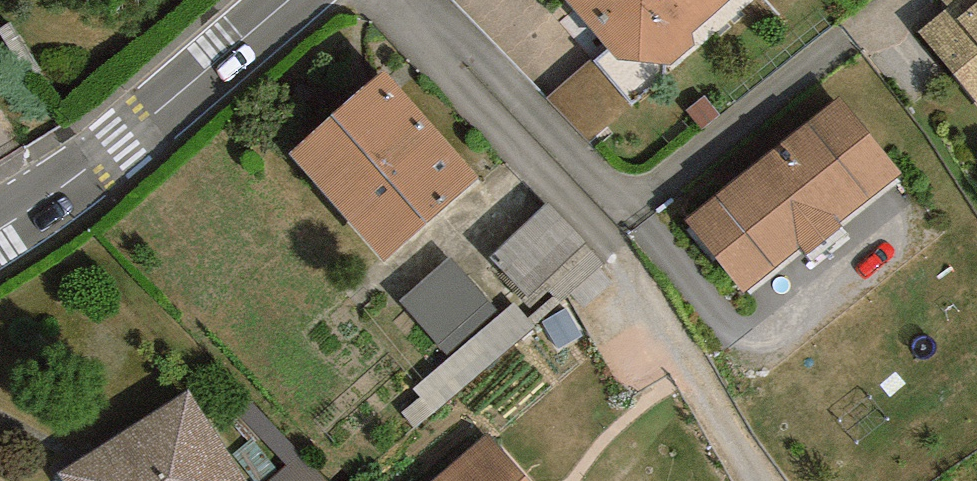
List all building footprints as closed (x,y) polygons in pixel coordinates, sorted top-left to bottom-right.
[(556,6),(645,106),(765,0),(563,0),(556,6)] [(921,48),(976,118),(976,0),(948,0),(945,2),(958,19),(921,48)] [(551,96),(591,141),(631,105),(591,61),(551,96)] [(389,88),(291,168),(380,276),(478,196),(389,88)] [(843,115),(678,238),(736,315),(901,191),(843,115)] [(492,255),(540,320),(603,273),(555,208),(492,255)] [(446,355),(498,311),(454,259),(402,304),(446,355)] [(450,400),(532,335),(513,310),(431,376),(450,400)] [(66,480),(233,480),(186,406),(66,480)] [(434,480),(521,480),(485,438),(434,480)]
